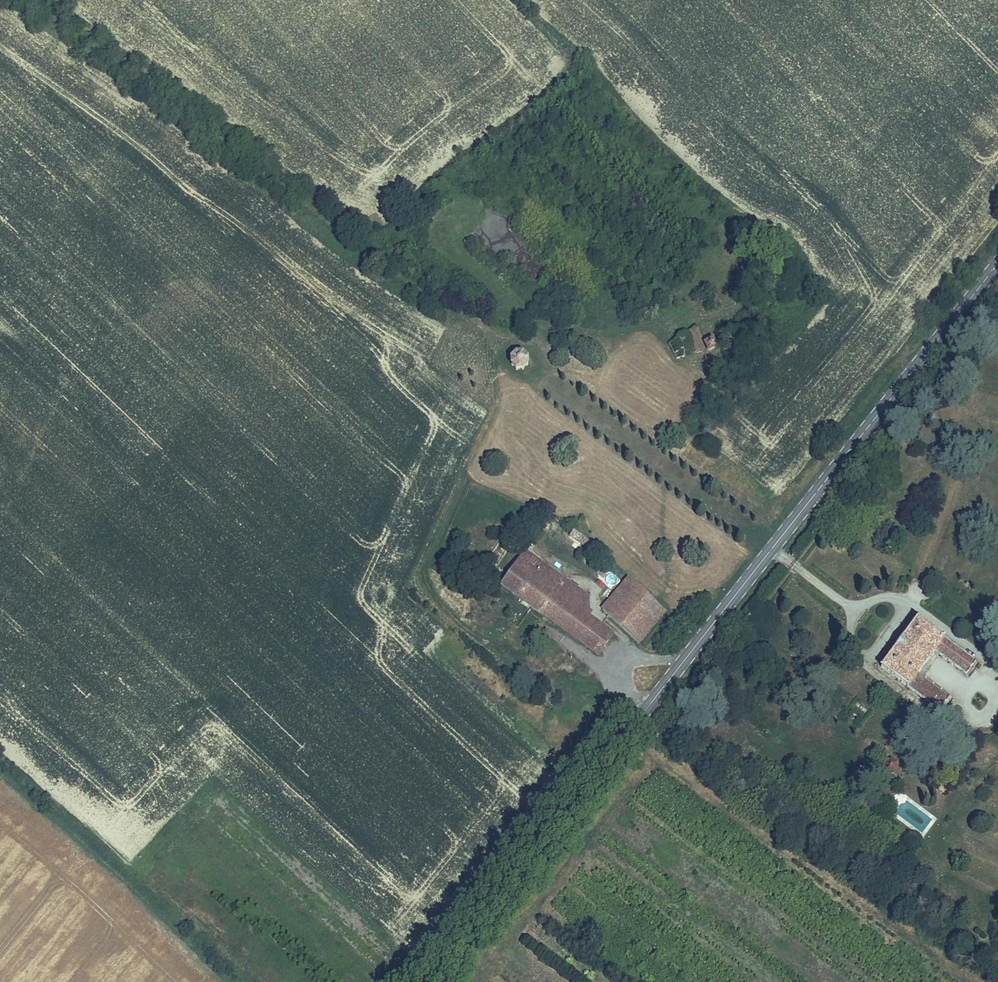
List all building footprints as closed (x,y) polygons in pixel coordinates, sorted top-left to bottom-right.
[(703,326),(674,341),(684,360),(718,343),(712,332),(707,334),(703,326)] [(527,351),(511,353),(512,368),(528,366),(527,351)] [(525,552),(499,588),(592,654),(609,632),(587,615),(583,591),(525,550),(525,552)] [(625,578),(599,609),(642,643),(668,612),(625,578)] [(482,613),(496,621),(500,614),(486,606),(482,613)] [(919,617),(882,668),(942,710),(953,696),(924,676),(940,654),(968,675),(979,660),(919,617)] [(891,772),(893,772),(895,770),(897,768),(897,766),(896,764),(895,762),(893,761),(890,761),(888,762),(886,764),(886,766),(886,768),(887,770),(889,772),(891,772)]
